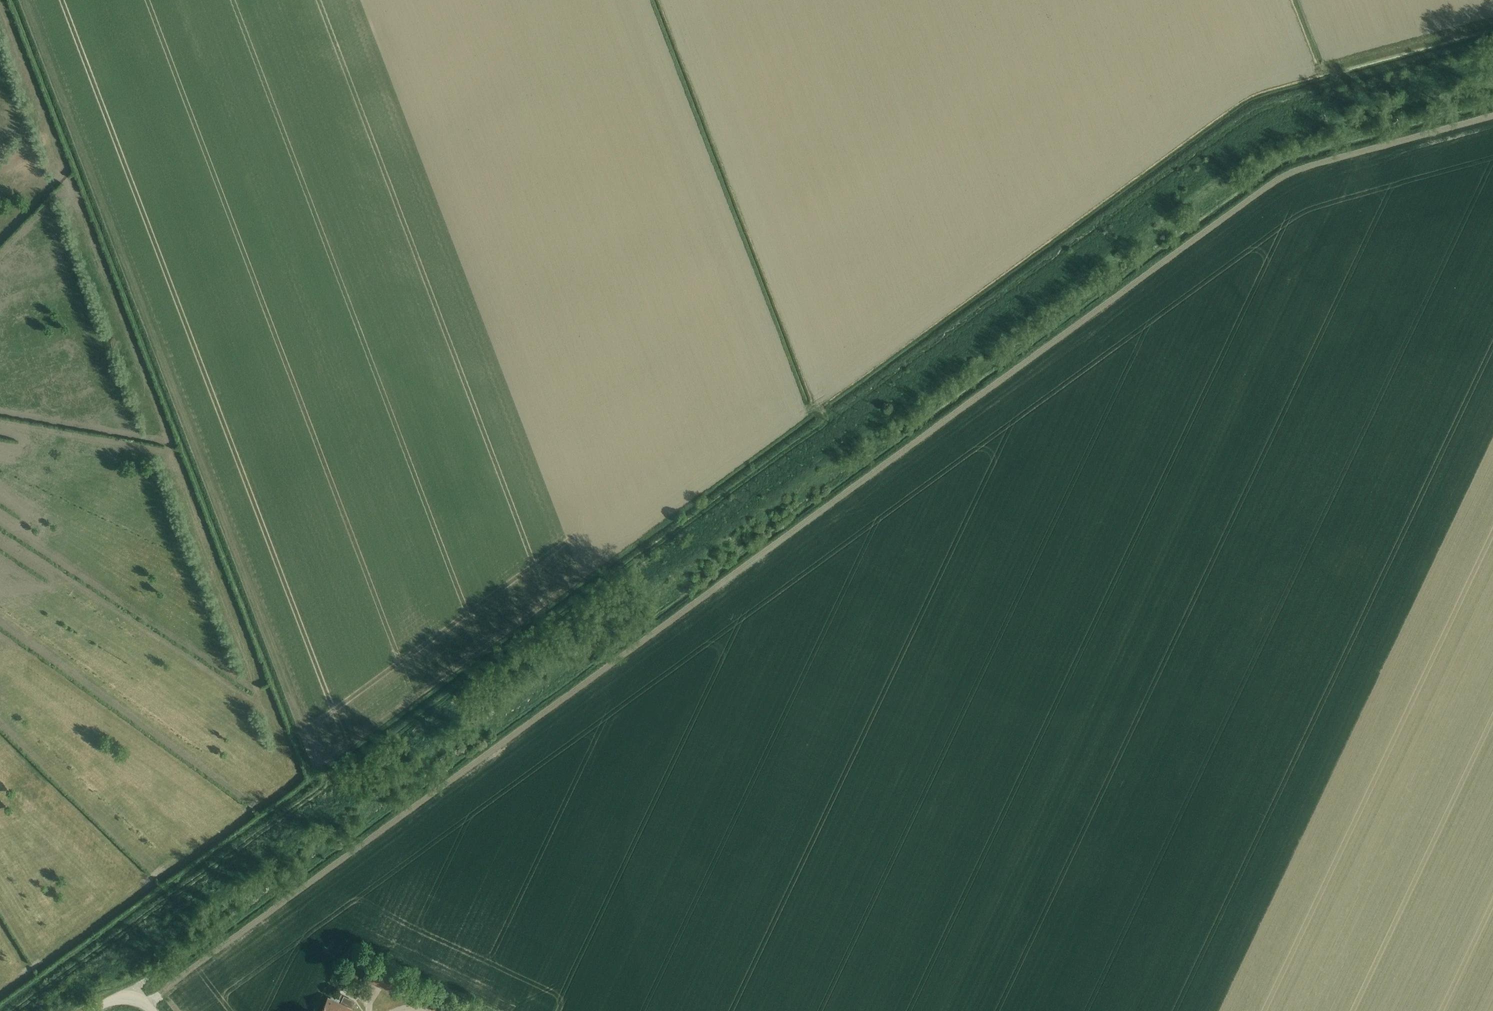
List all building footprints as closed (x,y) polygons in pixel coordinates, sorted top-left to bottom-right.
[(355,1001),(343,996),(340,1002),(327,996),(321,1010),(350,1010),(355,1001)]
